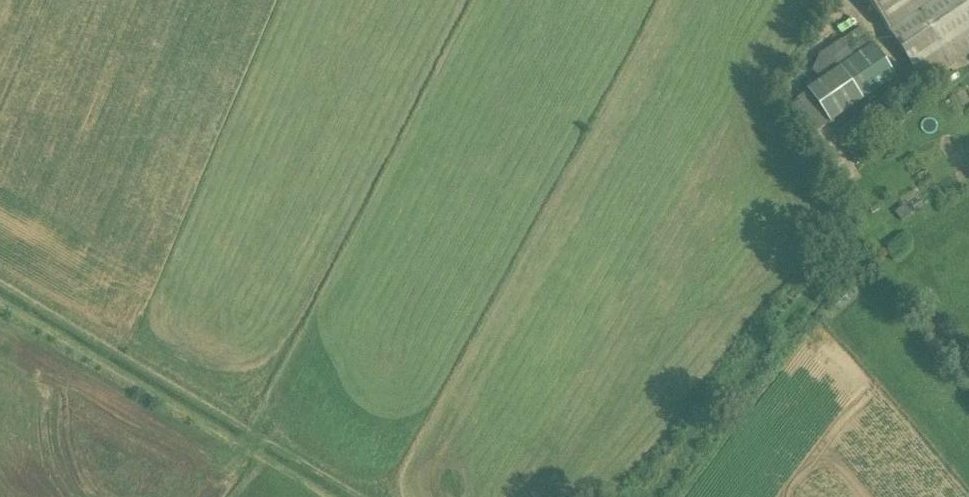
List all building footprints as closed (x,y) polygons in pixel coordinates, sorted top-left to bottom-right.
[(910,64),(899,72),(911,88),(922,81),(925,86),(968,56),(968,0),(866,0),(910,64)] [(872,45),(860,28),(841,41),(840,40),(818,56),(811,71),(819,82),(806,91),(807,92),(797,99),(792,107),(812,136),(896,79),(873,45),(872,45)] [(866,124),(908,96),(902,87),(860,114),(866,124)]
